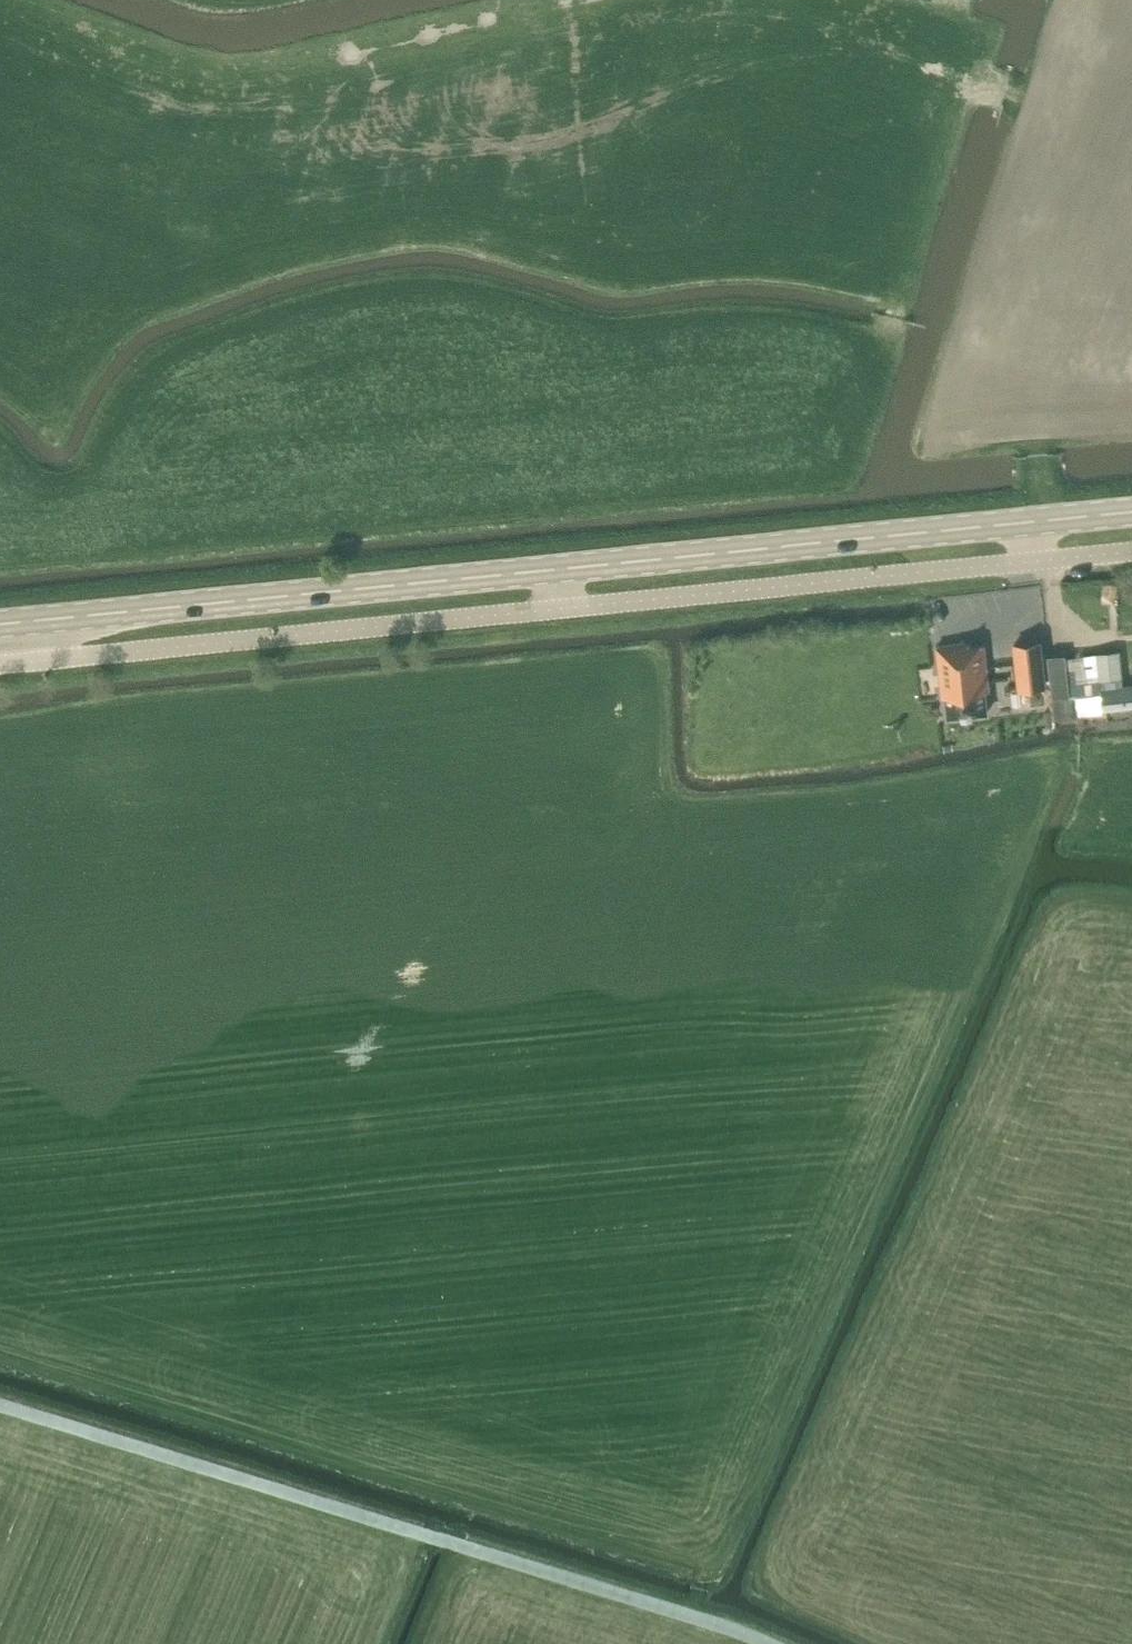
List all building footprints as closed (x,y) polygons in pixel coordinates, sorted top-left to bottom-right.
[(1041,642),(1014,645),(1019,688),(1046,685),(1041,642)] [(986,691),(989,691),(984,644),(968,646),(967,643),(937,646),(943,696),(946,695),(949,717),(988,712),(986,691)] [(1103,710),(1131,706),(1131,683),(1124,684),(1120,649),(1096,652),(1098,673),(1068,676),(1065,653),(1047,655),(1054,718),(1078,715),(1078,714),(1103,711),(1103,710)]
